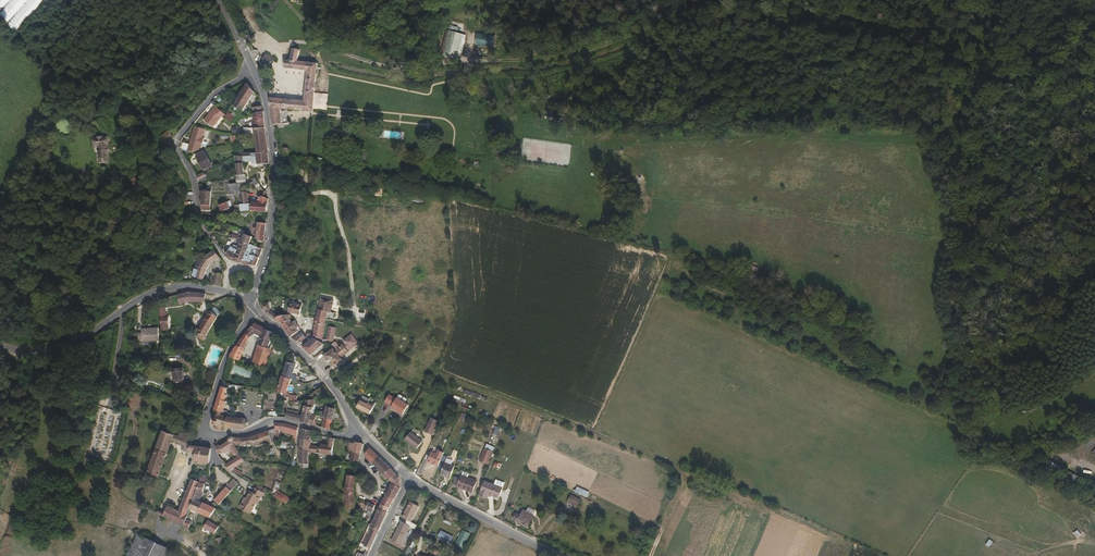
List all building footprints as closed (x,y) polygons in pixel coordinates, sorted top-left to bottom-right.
[(50,0),(0,0),(0,15),(24,34),(50,0)] [(457,57),(463,33),(449,29),(443,53),(457,57)] [(295,64),(288,63),(288,71),(308,73),(308,87),(305,87),(305,93),(307,93),(306,105),(273,102),(276,129),(285,128),(283,112),(291,112),(291,118),(301,119),(302,113),(317,114),(321,67),(302,64),(302,55),(296,54),(295,64)] [(258,100),(250,92),(242,104),(252,109),(257,102),(261,107),(263,105),(262,102),(258,100)] [(252,109),(242,104),(239,107),(241,108),(231,124),(229,127),(238,131),(252,109)] [(266,120),(265,114),(257,115),(258,122),(266,120)] [(266,120),(258,122),(256,122),(257,129),(267,126),(266,120)] [(257,129),(258,136),(269,135),(267,126),(257,129)] [(269,135),(258,136),(260,162),(266,161),(271,161),(269,135)] [(164,144),(169,150),(176,142),(171,137),(164,144)] [(109,171),(108,147),(95,147),(95,155),(100,155),(100,172),(109,171)] [(216,174),(210,161),(202,165),(208,178),(216,174)] [(248,163),(249,173),(261,172),(260,162),(254,162),(248,163)] [(247,163),(242,163),(241,163),(242,182),(240,182),(241,192),(250,191),(249,173),(248,163),(247,163)] [(137,184),(136,185),(134,187),(141,194),(146,188),(140,181),(137,184)] [(250,191),(241,192),(243,212),(252,211),(251,199),(251,195),(250,191)] [(233,207),(230,200),(219,204),(221,211),(233,207)] [(256,209),(256,211),(254,217),(268,218),(269,206),(266,204),(265,201),(261,201),(260,209),(256,209)] [(204,213),(213,213),(214,204),(207,204),(204,204),(204,213)] [(225,223),(234,222),(229,209),(221,213),(225,223)] [(265,247),(267,229),(259,228),(256,245),(265,247)] [(203,244),(192,240),(190,245),(201,250),(203,244)] [(249,251),(251,244),(244,241),(243,245),(240,244),(238,247),(241,247),(249,251)] [(257,274),(263,255),(249,251),(241,247),(238,254),(246,258),(242,269),(257,274)] [(227,263),(242,269),(246,258),(238,254),(231,252),(229,256),(223,253),(222,256),(227,263)] [(222,264),(217,257),(208,264),(197,284),(206,288),(215,274),(222,264)] [(215,274),(213,284),(221,286),(222,281),(222,276),(215,274)] [(322,299),(320,314),(331,316),(332,316),(335,302),(322,299)] [(190,300),(179,302),(180,310),(194,308),(207,309),(209,302),(190,300)] [(269,316),(268,308),(259,309),(260,314),(262,317),(276,325),(277,320),(269,316)] [(308,314),(308,312),(294,310),(289,316),(301,319),(303,313),(308,314)] [(326,339),(329,325),(331,316),(320,314),(316,335),(315,340),(316,340),(326,343),(326,339)] [(210,319),(200,337),(207,342),(215,326),(210,319)] [(277,320),(276,325),(280,327),(283,329),(293,341),(299,334),(296,331),(298,328),(295,325),(289,323),(288,321),(286,320),(285,322),(277,319),(277,320)] [(257,330),(251,336),(254,338),(264,343),(267,335),(266,335),(266,334),(257,330)] [(160,335),(143,336),(144,340),(140,340),(141,347),(161,346),(160,335)] [(276,339),(267,335),(264,343),(263,345),(262,348),(271,351),(276,339)] [(311,338),(310,338),(302,335),(296,344),(302,351),(303,350),(308,343),(311,338)] [(306,353),(313,361),(325,350),(316,340),(315,340),(311,338),(308,343),(311,347),(306,353)] [(236,356),(234,361),(242,363),(244,360),(251,344),(248,340),(239,350),(236,356)] [(346,347),(346,348),(347,350),(345,351),(344,350),(342,352),(339,348),(335,350),(333,351),(336,355),(328,361),(335,371),(343,365),(343,364),(350,357),(349,356),(351,355),(352,356),(358,351),(360,350),(353,341),(346,347)] [(275,353),(271,351),(262,348),(261,353),(274,357),(275,353)] [(261,353),(257,364),(270,368),(274,357),(261,353)] [(257,374),(237,368),(235,377),(254,383),(257,374)] [(296,371),(293,369),(288,368),(284,382),(293,384),(296,371)] [(178,388),(188,387),(187,374),(176,375),(178,388)] [(291,393),(293,384),(284,382),(282,392),(291,393)] [(218,412),(217,414),(222,416),(226,418),(230,405),(228,404),(229,401),(227,401),(229,394),(224,392),(218,412)] [(292,405),(290,411),(307,411),(308,409),(310,405),(308,404),(307,406),(306,405),(294,404),(290,398),(291,393),(282,392),(280,398),(288,401),(291,405),(292,405)] [(360,411),(365,415),(371,405),(365,402),(364,404),(355,398),(349,401),(356,413),(360,411)] [(410,409),(391,398),(386,406),(393,410),(393,411),(405,418),(410,409)] [(365,415),(373,420),(379,408),(372,404),(371,405),(365,415)] [(305,419),(312,420),(314,415),(307,412),(305,419)] [(325,424),(322,434),(331,436),(337,414),(328,412),(325,424)] [(253,434),(253,433),(253,430),(255,429),(254,429),(253,429),(251,427),(251,425),(250,426),(243,424),(225,420),(221,420),(216,418),(213,425),(219,427),(219,430),(221,430),(221,435),(228,436),(229,432),(248,436),(248,438),(250,438),(250,436),(252,434),(253,435),(253,434)] [(309,432),(319,434),(320,430),(315,428),(315,426),(311,425),(312,420),(305,419),(304,423),(303,424),(302,429),(309,432)] [(295,428),(302,429),(303,424),(297,422),(295,422),(288,420),(287,425),(295,428)] [(441,425),(434,421),(428,434),(435,438),(441,425)] [(296,442),(297,437),(297,436),(286,431),(277,431),(277,436),(296,442)] [(196,452),(199,445),(195,444),(194,446),(170,435),(153,476),(163,480),(177,445),(197,454),(198,452),(196,452)] [(418,452),(424,444),(413,436),(408,443),(418,452)] [(312,440),(300,437),(300,447),(312,448),(312,440)] [(271,446),(268,438),(263,440),(251,443),(243,444),(244,450),(244,452),(255,451),(264,449),(264,450),(270,448),(269,447),(271,446)] [(236,446),(236,444),(234,443),(232,443),(232,446),(222,451),(224,456),(228,455),(229,457),(233,454),(236,459),(239,457),(236,450),(234,447),(236,446)] [(488,464),(495,447),(486,443),(479,460),(488,464)] [(334,461),(335,445),(330,444),(329,452),(323,451),(322,455),(319,455),(319,460),(325,461),(334,461)] [(361,460),(363,450),(356,449),(354,457),(354,458),(361,460)] [(213,468),(216,455),(202,453),(200,459),(199,466),(213,468)] [(312,454),(300,453),(300,460),(303,460),(303,471),(308,472),(311,472),(311,459),(312,454)] [(383,482),(388,476),(369,453),(364,462),(381,479),(381,480),(383,482)] [(354,458),(352,468),(359,469),(361,460),(354,458)] [(1059,476),(1064,468),(1049,459),(1044,467),(1059,476)] [(243,465),(240,460),(229,468),(227,466),(224,468),(230,475),(233,473),(243,465)] [(441,480),(451,484),(456,472),(448,468),(441,480)] [(386,485),(388,487),(393,481),(388,476),(383,482),(386,485)] [(389,491),(398,496),(396,484),(393,481),(388,487),(390,490),(389,491)] [(457,491),(472,497),(476,487),(461,481),(457,491)] [(202,488),(202,487),(201,486),(201,485),(196,482),(193,489),(201,492),(202,488)] [(346,488),(347,497),(355,498),(356,484),(348,482),(346,488)] [(485,486),(479,500),(488,504),(491,499),(499,503),(503,493),(485,486)] [(575,492),(582,495),(584,489),(577,486),(575,492)] [(205,497),(208,490),(202,488),(201,492),(199,495),(205,497)] [(166,519),(187,529),(189,522),(191,519),(193,513),(198,499),(199,495),(201,492),(193,489),(183,513),(181,515),(179,514),(170,510),(167,516),(166,519)] [(263,493),(256,489),(253,493),(253,492),(250,497),(248,495),(244,502),(242,500),(236,510),(246,517),(252,506),(254,508),(258,501),(259,502),(262,498),(261,497),(263,493)] [(865,494),(874,498),(876,492),(868,489),(865,494)] [(287,504),(291,498),(278,490),(274,496),(287,504)] [(387,496),(395,501),(398,496),(389,491),(387,496)] [(222,509),(232,496),(225,492),(217,504),(222,509)] [(570,494),(567,503),(581,507),(584,499),(570,494)] [(380,511),(388,515),(395,501),(387,496),(380,511)] [(347,498),(347,501),(348,513),(356,513),(355,505),(355,498),(347,497),(347,498)] [(198,499),(193,513),(198,515),(202,504),(203,501),(198,499)] [(202,504),(198,515),(203,517),(206,506),(202,504)] [(206,506),(203,517),(213,522),(220,512),(206,506)] [(378,516),(385,519),(388,515),(380,511),(378,516)] [(371,535),(378,538),(379,536),(385,519),(378,516),(372,528),(369,535),(371,535)] [(534,522),(525,517),(521,522),(516,520),(514,525),(529,532),(534,522)] [(211,524),(207,531),(213,534),(217,528),(211,524)] [(455,545),(463,548),(469,532),(462,529),(455,545)] [(451,543),(454,536),(440,530),(437,536),(451,543)] [(1078,530),(1074,533),(1078,538),(1082,535),(1078,530)] [(128,555),(171,555),(174,549),(137,533),(128,555)] [(370,555),(378,538),(371,535),(364,552),(367,555),(370,555)]
